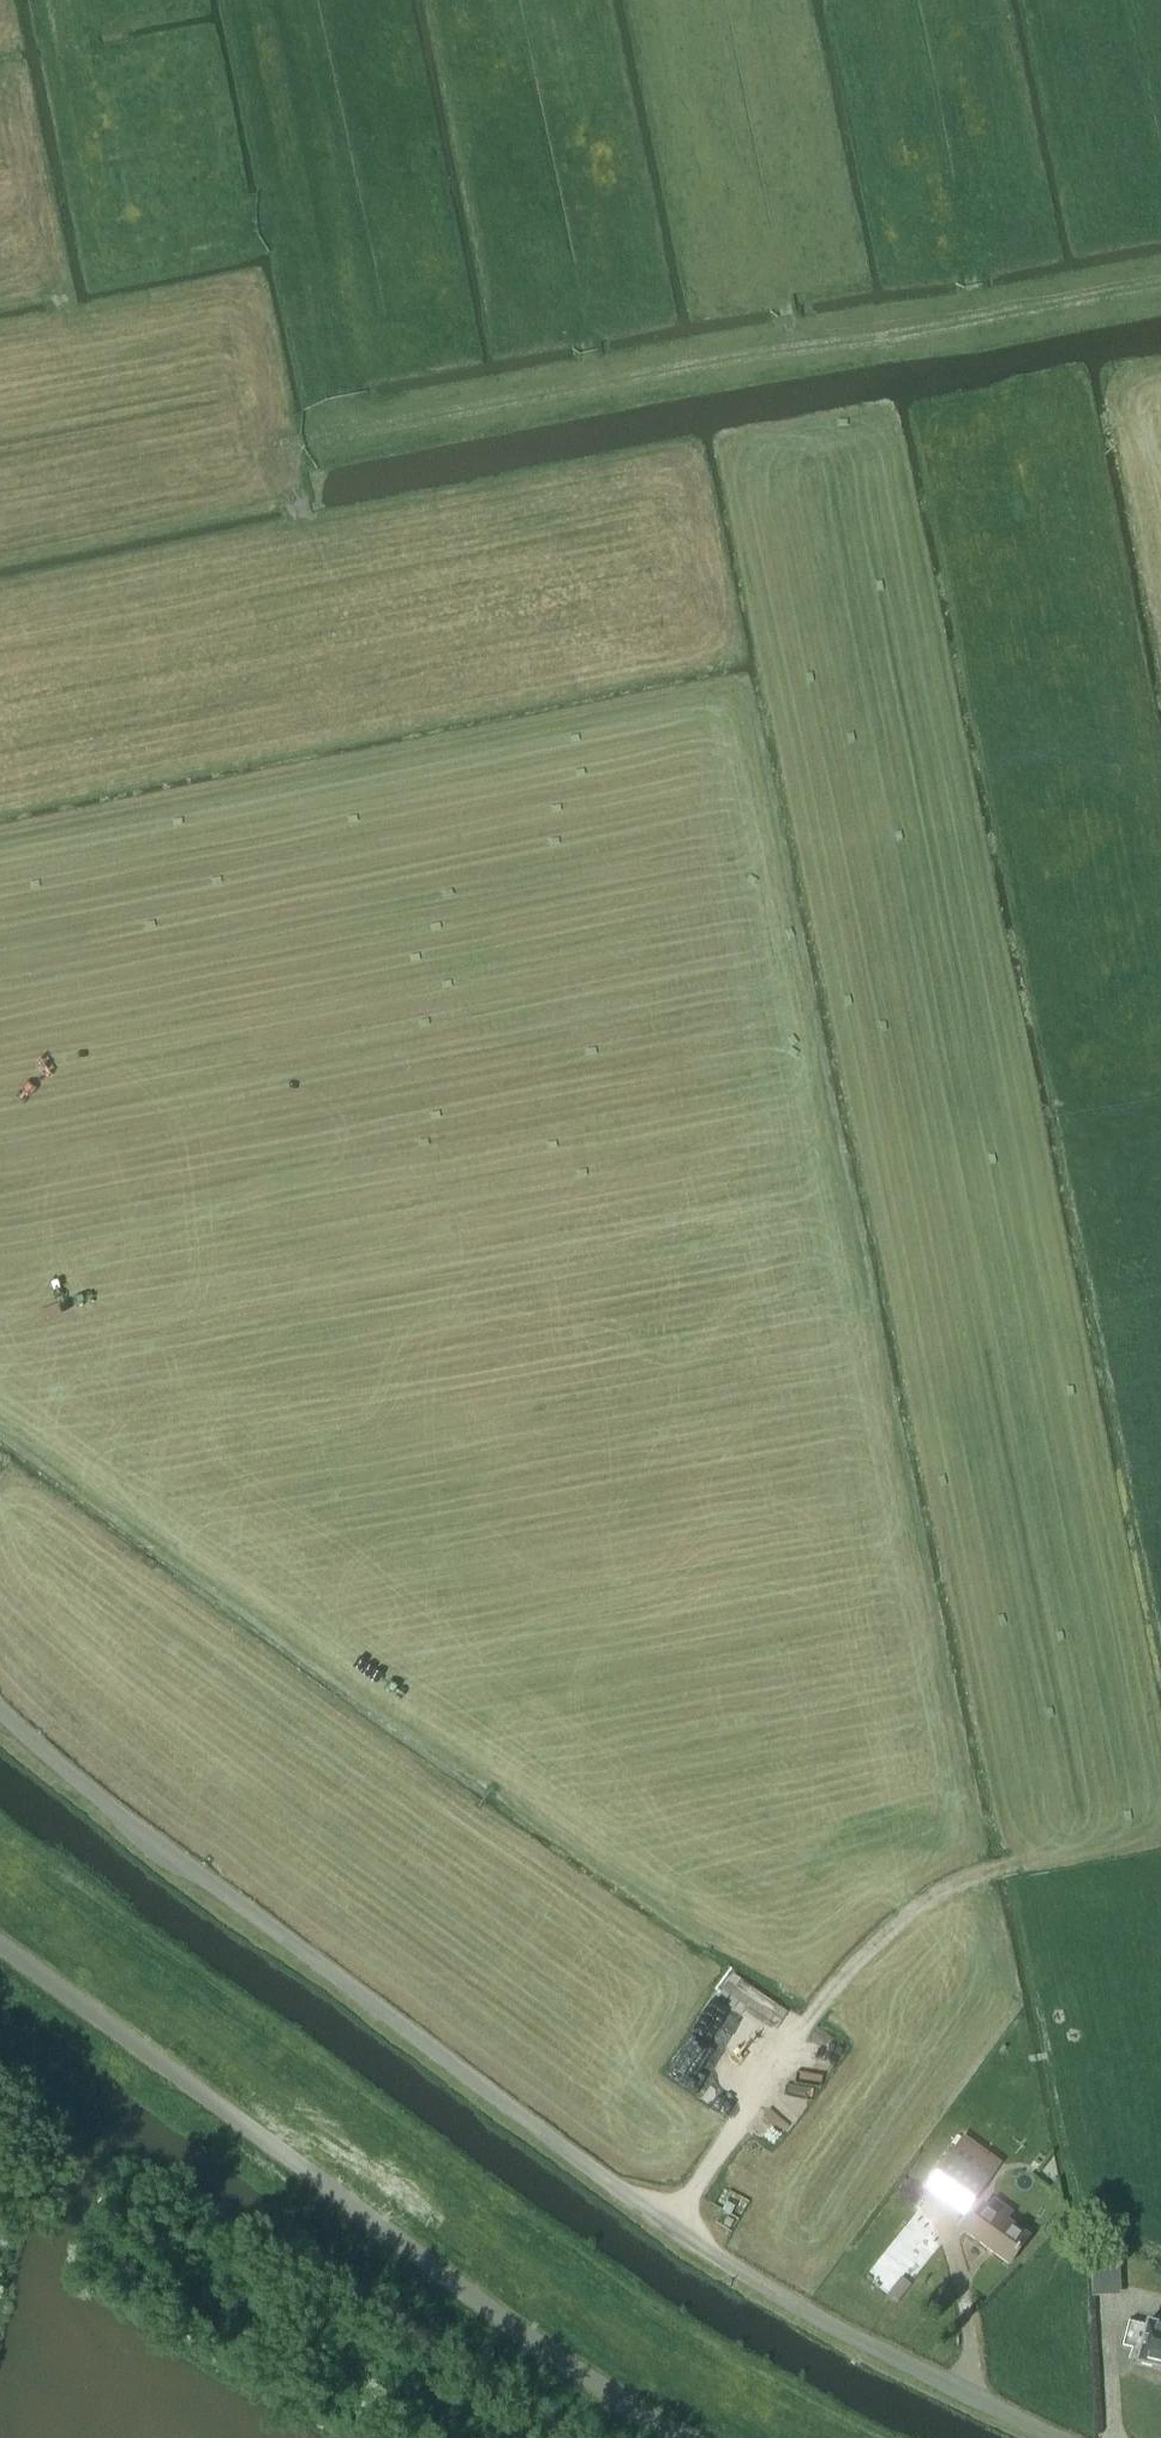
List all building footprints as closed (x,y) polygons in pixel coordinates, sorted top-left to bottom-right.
[(963,2216),(987,2181),(951,2155),(926,2189),(963,2216)] [(1007,2264),(1028,2236),(1006,2219),(1012,2211),(995,2198),(989,2206),(985,2203),(964,2231),(1007,2264)] [(1147,2323),(1146,2327),(1128,2323),(1122,2348),(1139,2352),(1137,2364),(1160,2369),(1160,2327),(1147,2323)]
